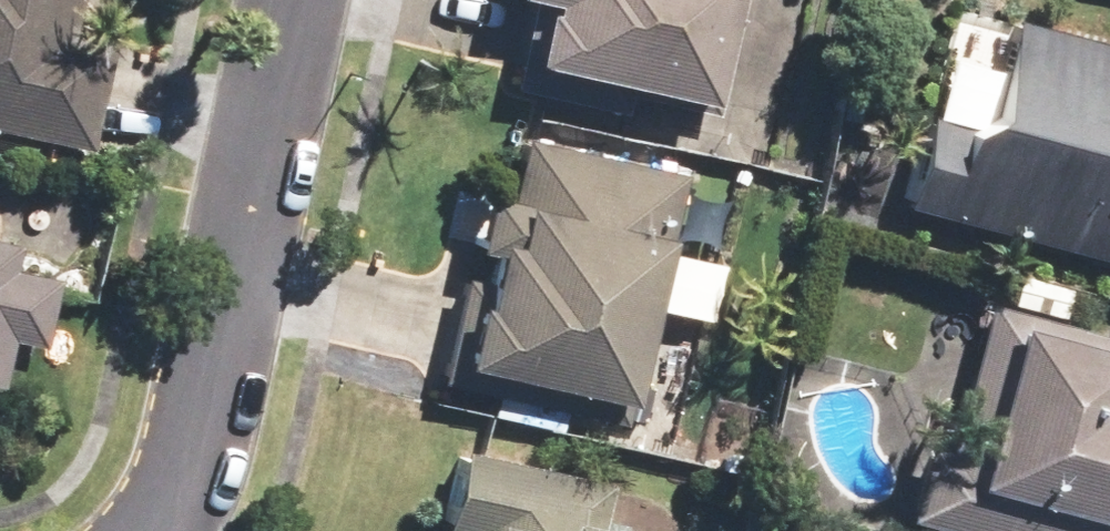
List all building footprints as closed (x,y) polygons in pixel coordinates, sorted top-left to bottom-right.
[(88,151),(112,48),(87,42),(97,0),(0,0),(0,131),(88,151)] [(507,82),(621,109),(626,89),(711,109),(737,0),(526,0),(507,82)] [(924,111),(899,200),(1109,258),(1109,41),(1013,14),(999,66),(945,51),(928,112),(924,111)] [(679,168),(518,131),(504,192),(483,187),(470,242),(488,247),(481,276),(460,271),(435,378),(620,421),(679,168)] [(2,392),(13,342),(43,349),(59,277),(13,266),(18,245),(0,241),(0,391),(2,392)] [(985,298),(946,436),(927,431),(904,515),(962,530),(1109,530),(1109,324),(1099,321),(1096,329),(985,298)] [(651,530),(598,517),(607,479),(458,444),(439,525),(462,530),(651,530)]
